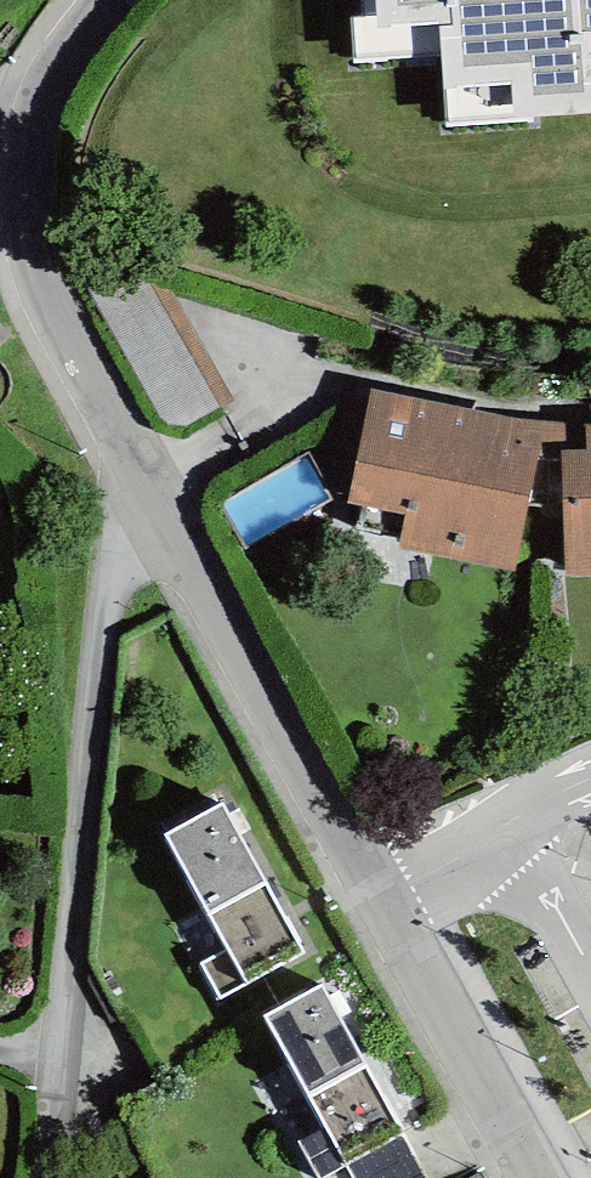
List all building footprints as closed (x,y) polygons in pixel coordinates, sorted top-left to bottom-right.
[(350,17),(353,60),(443,54),(447,121),(590,111),(590,0),(375,0),(376,15),(350,17)] [(372,388),(350,504),(407,514),(398,548),(514,570),(528,505),(563,504),(565,574),(590,574),(590,425),(585,425),(514,419),(372,388)] [(166,835),(228,949),(201,964),(221,999),(248,985),(304,953),(223,804),(166,835)] [(264,1017),(352,1177),(429,1177),(323,984),(264,1017)]
